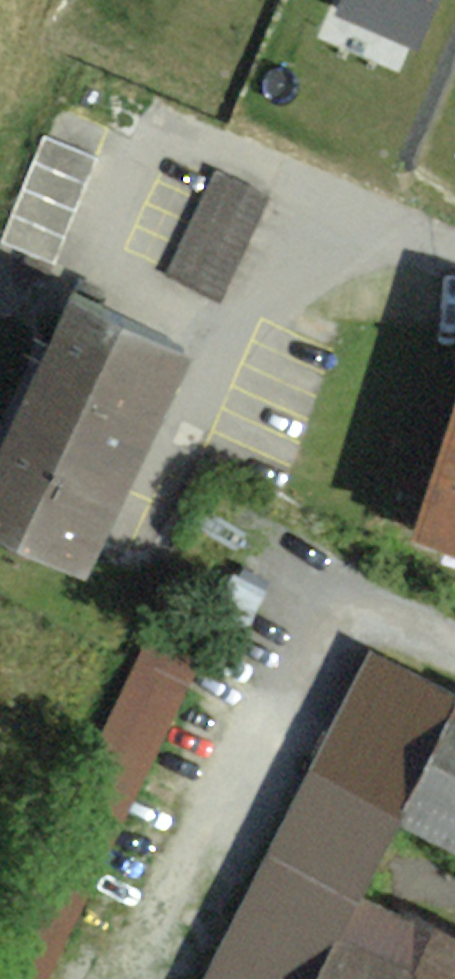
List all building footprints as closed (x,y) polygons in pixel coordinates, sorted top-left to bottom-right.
[(328,17),(418,54),(441,0),(335,0),(328,17)] [(42,129),(2,234),(53,254),(93,149),(42,129)] [(268,197),(213,173),(165,278),(220,302),(268,197)] [(196,351),(69,294),(0,446),(0,538),(93,579),(196,351)] [(414,536),(454,550),(454,415),(414,536)] [(0,955),(0,978),(56,978),(204,657),(149,632),(0,955)] [(369,894),(403,824),(454,719),(454,695),(369,652),(207,978),(327,978),(369,894)] [(403,824),(454,849),(454,719),(403,824)] [(369,894),(327,978),(454,978),(454,937),(369,894)]
